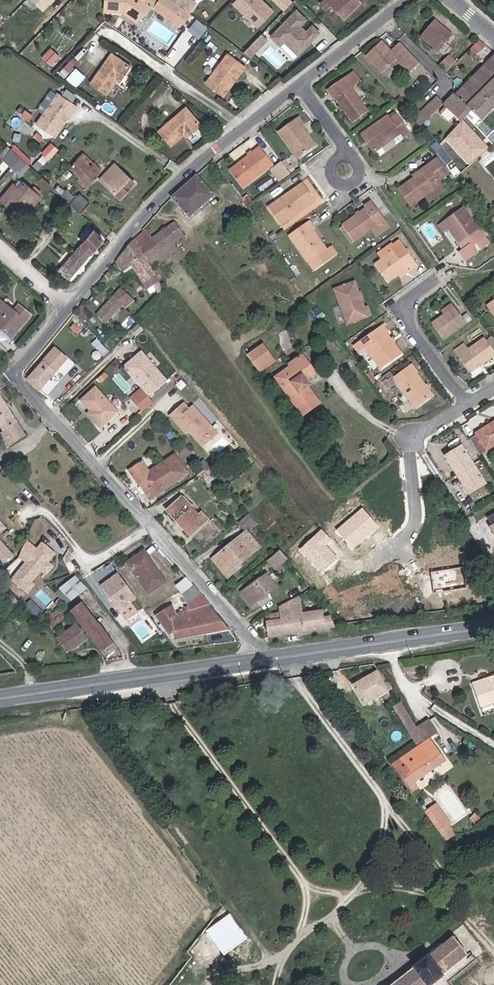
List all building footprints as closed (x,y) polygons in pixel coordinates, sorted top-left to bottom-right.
[(55,0),(34,0),(45,11),(55,0)] [(115,9),(133,11),(137,9),(140,11),(140,15),(146,19),(151,12),(155,13),(161,5),(181,19),(185,12),(193,18),(198,11),(190,6),(182,0),(116,0),(115,9)] [(202,0),(194,0),(190,6),(198,11),(204,2),(202,0)] [(276,8),(266,0),(237,0),(233,5),(262,27),(276,8)] [(286,10),(295,0),(275,0),(286,10)] [(332,3),(337,10),(341,6),(354,19),(371,3),(368,0),(335,0),(332,3)] [(311,21),(298,7),(270,34),(294,59),(322,32),(311,21)] [(185,12),(181,19),(189,24),(193,18),(185,12)] [(457,31),(440,15),(427,29),(445,45),(457,31)] [(201,37),(207,24),(195,18),(189,31),(201,37)] [(246,50),(257,59),(262,53),(278,66),(284,59),(273,49),(277,43),(262,31),(246,50)] [(372,51),(387,69),(403,56),(415,71),(425,62),(407,40),(397,48),(388,38),(372,51)] [(93,77),(109,88),(119,74),(122,76),(133,60),(114,47),(93,77)] [(216,83),(232,95),(254,65),(239,53),(216,83)] [(441,65),(448,73),(458,63),(450,55),(441,65)] [(450,106),(466,122),(474,115),(479,121),(484,115),(488,119),(493,113),(493,60),(450,106)] [(367,77),(361,69),(336,86),(360,120),(376,109),(358,83),(367,77)] [(43,122),(61,134),(78,111),(80,111),(85,105),(66,91),(43,122)] [(420,120),(425,128),(449,103),(441,97),(420,120)] [(168,131),(180,144),(193,133),(196,136),(211,125),(197,108),(168,131)] [(419,133),(408,119),(401,123),(397,117),(371,135),(384,152),(408,135),(412,138),(419,133)] [(427,131),(432,138),(447,124),(439,118),(427,131)] [(306,119),(285,132),(304,159),(321,146),(309,129),(310,125),(306,119)] [(442,150),(445,153),(449,158),(454,154),(459,148),(452,141),(442,150)] [(42,152),(49,159),(59,149),(52,142),(42,152)] [(23,168),(32,158),(22,148),(12,157),(23,168)] [(78,166),(96,182),(107,170),(90,152),(78,166)] [(266,152),(247,167),(260,182),(278,167),(266,152)] [(449,158),(445,153),(443,156),(444,158),(453,169),(460,163),(454,154),(449,158)] [(437,161),(449,175),(455,171),(453,169),(444,158),(443,156),(437,161)] [(41,167),(32,158),(23,168),(32,176),(41,167)] [(449,175),(437,161),(430,165),(432,169),(418,177),(404,188),(415,204),(430,194),(444,184),(442,180),(449,175)] [(109,178),(129,196),(143,181),(123,162),(109,178)] [(221,197),(202,176),(178,198),(198,218),(221,197)] [(50,181),(58,189),(61,185),(53,177),(50,181)] [(25,203),(36,212),(49,198),(32,183),(28,187),(23,183),(9,199),(19,209),(25,203)] [(444,184),(430,194),(434,199),(448,190),(444,184)] [(310,185),(275,209),(287,228),(322,203),(310,185)] [(79,203),(87,211),(98,200),(88,191),(78,201),(79,203)] [(377,231),(393,223),(376,202),(371,206),(374,211),(351,227),(361,243),(377,231)] [(456,219),(472,240),(485,230),(470,209),(456,219)] [(472,240),(456,219),(447,225),(451,231),(455,228),(466,243),(472,240)] [(318,221),(297,236),(321,270),(343,255),(339,248),(333,250),(320,232),(322,228),(318,221)] [(151,261),(178,242),(190,234),(181,222),(159,236),(152,228),(144,233),(139,241),(140,244),(141,245),(151,261)] [(393,223),(377,231),(383,238),(396,228),(393,223)] [(112,244),(101,235),(69,272),(79,281),(112,244)] [(162,277),(156,269),(152,263),(151,261),(141,245),(140,244),(139,241),(134,247),(129,254),(121,263),(129,273),(138,267),(151,285),(162,277)] [(183,249),(178,242),(151,261),(152,263),(156,269),(183,249)] [(402,252),(389,261),(382,266),(394,284),(415,270),(418,273),(422,269),(405,244),(399,248),(402,252)] [(402,252),(399,248),(398,246),(385,255),(389,261),(402,252)] [(372,309),(361,283),(342,291),(356,325),(378,316),(375,308),(372,309)] [(122,302),(128,307),(131,304),(134,305),(138,301),(125,291),(118,299),(122,302)] [(20,332),(33,316),(21,305),(15,312),(0,299),(0,327),(8,334),(15,327),(20,332)] [(122,302),(118,299),(105,316),(115,324),(128,307),(122,302)] [(462,311),(446,322),(440,327),(451,343),(473,328),(462,311)] [(15,327),(8,334),(13,338),(20,332),(15,327)] [(397,336),(391,328),(363,348),(367,356),(375,351),(389,372),(409,359),(396,339),(397,336)] [(2,361),(12,353),(0,342),(0,359),(2,361)] [(261,372),(278,361),(265,342),(248,353),(261,372)] [(490,344),(474,355),(470,349),(459,356),(478,384),(488,377),(485,372),(493,366),(493,350),(490,344)] [(75,356),(64,347),(37,382),(47,390),(75,356)] [(317,370),(306,353),(294,360),(293,360),(292,361),(293,366),(288,369),(285,371),(280,374),(302,409),(304,413),(319,403),(309,386),(311,383),(308,377),(317,370)] [(425,375),(421,370),(404,382),(424,410),(440,400),(426,379),(425,375)] [(120,411),(100,387),(85,400),(93,409),(90,413),(103,427),(120,411)] [(160,400),(149,388),(140,397),(150,409),(160,400)] [(0,394),(0,417),(20,446),(34,437),(2,392),(0,394)] [(190,400),(176,412),(193,430),(196,428),(211,444),(219,436),(216,434),(216,431),(222,426),(199,402),(195,405),(190,400)] [(225,430),(222,426),(216,431),(216,434),(219,436),(225,430)] [(493,453),(493,429),(486,434),(487,438),(479,443),(486,455),(487,457),(493,453)] [(469,449),(453,459),(476,495),(492,486),(480,467),(477,461),(469,449)] [(144,461),(129,471),(139,485),(141,484),(152,500),(190,474),(177,454),(151,471),(144,461)] [(486,455),(477,461),(480,467),(490,461),(487,457),(486,455)] [(202,513),(190,500),(174,514),(196,541),(215,525),(212,520),(208,523),(201,516),(202,513)] [(4,534),(15,524),(3,510),(0,513),(0,529),(2,532),(3,533),(4,534)] [(251,529),(262,520),(257,514),(247,522),(248,524),(251,529)] [(367,514),(342,535),(357,552),(382,531),(367,514)] [(17,552),(15,550),(17,549),(15,547),(15,546),(12,543),(11,543),(8,538),(5,535),(4,534),(3,533),(2,532),(0,529),(0,555),(2,558),(5,556),(9,560),(17,552)] [(264,552),(251,536),(218,564),(233,583),(240,577),(240,572),(264,552)] [(320,541),(306,555),(328,577),(342,564),(329,550),(335,545),(326,536),(320,541)] [(49,570),(54,574),(60,566),(56,562),(62,554),(49,544),(45,549),(34,541),(27,557),(34,563),(31,567),(20,580),(37,594),(43,587),(39,583),(49,570)] [(289,552),(283,546),(274,556),(286,571),(297,562),(289,552)] [(153,550),(137,561),(159,592),(174,581),(153,550)] [(6,581),(10,575),(4,568),(0,574),(0,575),(1,576),(6,581)] [(120,611),(139,598),(119,571),(101,585),(120,611)] [(468,572),(436,577),(440,597),(471,592),(468,572)] [(279,587),(267,574),(244,598),(255,610),(279,587)] [(185,584),(193,594),(205,589),(194,577),(185,584)] [(77,579),(73,581),(63,591),(74,603),(88,591),(77,579)] [(37,594),(20,580),(17,584),(34,598),(37,594)] [(205,589),(193,594),(198,601),(196,602),(197,605),(187,612),(181,605),(164,616),(180,636),(183,634),(185,640),(238,630),(226,615),(218,604),(211,595),(205,589)] [(12,590),(6,596),(13,603),(19,597),(12,590)] [(63,602),(68,608),(74,603),(63,591),(56,596),(58,597),(62,601),(63,602)] [(27,606),(38,614),(42,608),(31,601),(27,606)] [(311,604),(285,607),(286,615),(280,616),(281,624),(274,625),(275,638),(342,629),(341,617),(333,618),(331,611),(313,613),(311,604)] [(108,652),(111,655),(122,646),(84,605),(74,614),(108,652)] [(60,616),(66,622),(71,619),(65,612),(64,613),(62,614),(60,616)] [(55,619),(53,620),(61,627),(67,624),(66,622),(60,616),(59,616),(58,617),(55,619)] [(68,648),(75,656),(95,643),(82,628),(63,641),(68,648)] [(377,672),(357,685),(372,705),(392,693),(377,672)] [(481,687),(489,709),(493,707),(493,684),(490,685),(487,686),(481,687)] [(431,746),(436,742),(442,738),(431,719),(430,720),(427,721),(419,726),(424,734),(428,740),(429,743),(431,746)] [(424,734),(417,724),(410,728),(417,738),(424,734)] [(428,740),(424,734),(417,738),(421,745),(428,740)] [(412,790),(413,791),(418,788),(451,766),(451,764),(436,742),(431,746),(398,769),(399,771),(400,772),(410,786),(411,789),(412,790)] [(407,801),(416,796),(415,794),(414,792),(413,791),(412,790),(411,789),(410,786),(400,772),(399,771),(398,769),(390,774),(387,776),(407,801)] [(415,794),(416,796),(421,792),(418,788),(413,791),(414,792),(415,794)] [(441,832),(445,836),(452,831),(443,818),(444,817),(435,806),(427,812),(433,821),(436,825),(439,829),(440,830),(441,832)] [(452,831),(445,836),(446,837),(447,839),(452,836),(454,834),(452,831)] [(449,977),(474,956),(472,955),(471,953),(462,942),(462,941),(461,940),(406,981),(400,984),(455,984),(449,977)]
